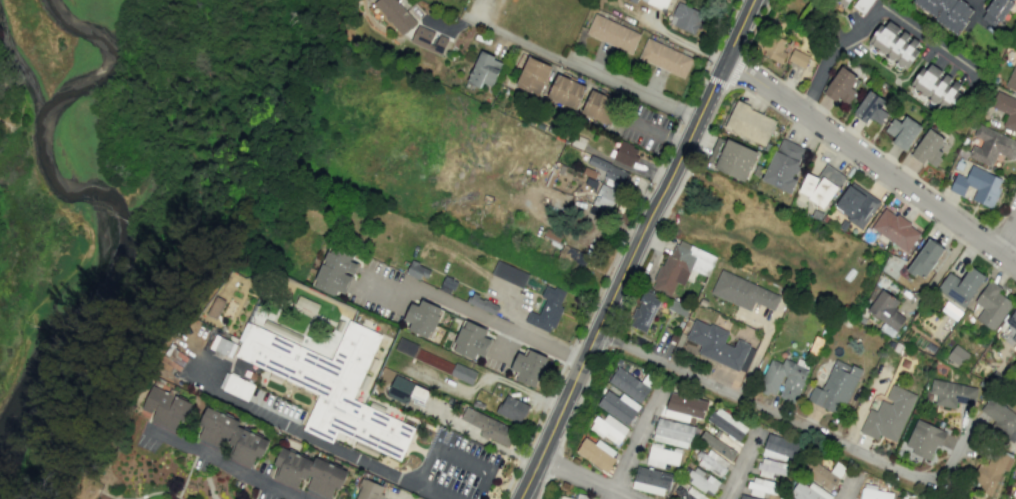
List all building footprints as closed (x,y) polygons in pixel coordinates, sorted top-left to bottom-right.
[(402,35),(416,22),(396,0),(377,0),(373,4),(402,35)] [(958,34),(975,9),(962,0),(915,0),(913,4),(958,34)] [(982,21),(999,29),(1013,0),(991,0),(982,21)] [(695,35),(704,14),(677,2),(668,24),(695,35)] [(585,36),(632,53),(640,32),(593,15),(585,36)] [(921,44),(883,19),(865,46),(903,71),(921,44)] [(411,43),(441,54),(447,38),(436,34),(437,33),(417,25),(411,43)] [(786,52),(781,50),(785,40),(769,34),(761,55),(782,63),(786,52)] [(684,79),(693,58),(647,38),(638,59),(684,79)] [(787,61),(803,69),(809,56),(792,49),(787,61)] [(467,82),(480,88),(482,83),(492,87),(502,61),(479,52),(467,82)] [(550,65),(526,57),(516,87),(540,96),(550,65)] [(947,112),(963,85),(943,73),(943,72),(930,64),(926,70),(922,68),(909,90),(947,112)] [(824,91),(846,106),(856,92),(852,89),(859,79),(841,66),(824,91)] [(585,86),(557,74),(546,97),(575,109),(585,86)] [(609,125),(619,102),(591,90),(581,114),(609,125)] [(885,101),(868,90),(852,115),(865,123),(869,118),(880,125),(888,114),(880,109),(885,101)] [(1015,99),(996,91),(989,107),(1007,114),(1002,126),(1015,132),(1015,99)] [(776,118),(734,103),(724,131),(766,145),(776,118)] [(900,123),(893,118),(885,130),(895,137),(891,143),(905,152),(922,127),(905,116),(900,123)] [(992,166),(996,153),(1014,160),(1015,154),(1015,140),(977,125),(973,136),(982,140),(979,148),(972,145),(967,157),(992,166)] [(910,155),(923,165),(926,161),(934,168),(943,156),(937,151),(945,140),(929,129),(910,155)] [(707,161),(715,164),(713,169),(746,182),(757,151),(717,136),(707,161)] [(762,182),(790,193),(796,179),(793,178),(805,148),(780,138),(762,182)] [(612,159),(630,167),(638,149),(621,141),(612,159)] [(587,163),(605,172),(603,177),(621,186),(628,173),(591,155),(587,163)] [(797,191),(824,209),(845,177),(825,164),(815,178),(808,174),(797,191)] [(966,178),(956,173),(949,191),(963,196),(967,186),(976,189),(971,200),(991,208),(1003,179),(971,166),(966,178)] [(851,182),(833,208),(862,228),(880,202),(851,182)] [(618,192),(601,184),(588,213),(606,220),(618,192)] [(921,232),(884,207),(870,228),(907,253),(921,232)] [(716,256),(674,238),(653,289),(670,296),(676,282),(683,285),(690,269),(708,277),(716,256)] [(908,271),(924,281),(943,247),(926,238),(908,271)] [(344,298),(357,263),(351,261),(354,253),(330,244),(313,286),(344,298)] [(582,271),(589,257),(564,244),(557,258),(582,271)] [(426,281),(431,270),(411,261),(406,272),(426,281)] [(524,287),(528,272),(496,262),(491,277),(524,287)] [(936,290),(963,308),(985,277),(970,267),(961,281),(949,272),(936,290)] [(710,294),(751,311),(754,303),(774,311),(780,295),(720,270),(710,294)] [(998,293),(1001,288),(989,280),(974,302),(983,308),(975,319),(993,331),(1012,303),(998,293)] [(567,292),(545,284),(541,297),(545,299),(539,315),(529,311),(524,323),(552,333),(567,292)] [(897,330),(904,318),(893,311),(899,300),(880,289),(866,313),(897,330)] [(630,326),(648,333),(659,298),(641,292),(630,326)] [(208,313),(218,318),(225,300),(215,296),(208,313)] [(295,305),(316,313),(320,304),(298,296),(295,305)] [(411,323),(408,329),(430,340),(444,309),(422,299),(419,306),(411,303),(404,320),(411,323)] [(957,320),(961,310),(945,303),(941,312),(957,320)] [(697,354),(745,373),(755,348),(736,340),(733,347),(724,343),(728,332),(694,318),(685,340),(700,346),(697,354)] [(485,357),(491,339),(485,337),(488,328),(462,320),(452,352),(474,359),(476,354),(485,357)] [(415,428),(400,461),(337,432),(332,443),(303,429),(319,394),(235,356),(242,342),(238,341),(247,322),(331,360),(349,321),(381,335),(352,399),(415,428)] [(237,345),(231,358),(209,348),(216,335),(237,345)] [(477,372),(399,340),(394,351),(473,383),(477,372)] [(961,367),(969,354),(954,344),(946,358),(961,367)] [(518,373),(516,381),(537,388),(548,357),(529,350),(526,356),(517,352),(511,370),(518,373)] [(770,359),(757,390),(776,397),(794,404),(809,369),(783,359),(781,364),(770,359)] [(846,405),(861,370),(835,359),(821,390),(813,386),(807,401),(836,413),(840,402),(846,405)] [(642,381),(617,368),(608,384),(642,402),(654,380),(645,375),(642,381)] [(230,373),(255,385),(248,402),(218,388),(226,372),(229,374),(230,373)] [(386,396),(405,405),(415,384),(396,375),(386,396)] [(977,388),(932,379),(929,393),(937,395),(935,405),(955,409),(956,403),(973,406),(977,388)] [(149,422),(173,433),(179,420),(184,422),(192,403),(151,385),(141,409),(152,414),(149,422)] [(410,401),(425,406),(429,390),(414,385),(410,401)] [(897,442),(915,394),(891,385),(885,401),(880,399),(876,411),(868,409),(859,433),(878,440),(879,436),(897,442)] [(597,406),(628,426),(641,406),(622,394),(619,398),(607,390),(597,406)] [(686,421),(687,415),(702,419),(707,402),(671,392),(664,415),(686,421)] [(529,406),(505,394),(496,413),(520,424),(529,406)] [(990,396),(979,411),(994,421),(990,426),(1012,442),(1015,436),(1015,415),(990,396)] [(268,439),(237,427),(240,421),(206,407),(199,425),(203,426),(197,440),(226,452),(224,458),(250,468),(255,456),(261,459),(268,439)] [(460,420),(482,428),(480,435),(509,447),(516,428),(465,408),(460,420)] [(707,422),(739,442),(748,428),(717,408),(707,422)] [(603,420),(596,416),(589,429),(618,446),(628,428),(606,415),(603,420)] [(936,445),(940,446),(946,432),(916,419),(904,448),(930,459),(936,445)] [(653,442),(691,447),(693,424),(656,420),(653,442)] [(732,460),(737,451),(703,432),(698,442),(732,460)] [(792,464),(799,444),(769,433),(762,453),(792,464)] [(597,439),(595,444),(585,437),(575,452),(606,472),(618,453),(597,439)] [(645,464),(663,469),(665,463),(677,466),(681,450),(673,448),(672,451),(650,445),(645,464)] [(315,457),(314,461),(282,447),(269,477),(297,489),(302,476),(310,479),(306,489),(328,498),(330,498),(335,487),(340,489),(348,471),(315,457)] [(729,463),(702,449),(694,463),(721,477),(729,463)] [(1012,458),(994,449),(985,466),(980,462),(969,484),(992,496),(1012,458)] [(787,479),(789,464),(760,459),(757,473),(787,479)] [(831,492),(846,468),(836,462),(829,472),(812,460),(803,473),(831,492)] [(665,497),(671,474),(637,466),(631,488),(665,497)] [(719,482),(706,474),(707,474),(693,466),(685,481),(712,496),(719,482)] [(748,495),(762,497),(763,493),(776,495),(778,483),(750,478),(748,495)] [(362,479),(356,498),(380,498),(384,486),(362,479)] [(794,498),(832,498),(833,497),(810,482),(807,487),(798,481),(789,495),(794,498)] [(892,493),(876,491),(876,485),(862,483),(860,498),(892,498),(892,493)] [(678,486),(671,497),(674,498),(709,498),(690,486),(686,491),(678,486)]
